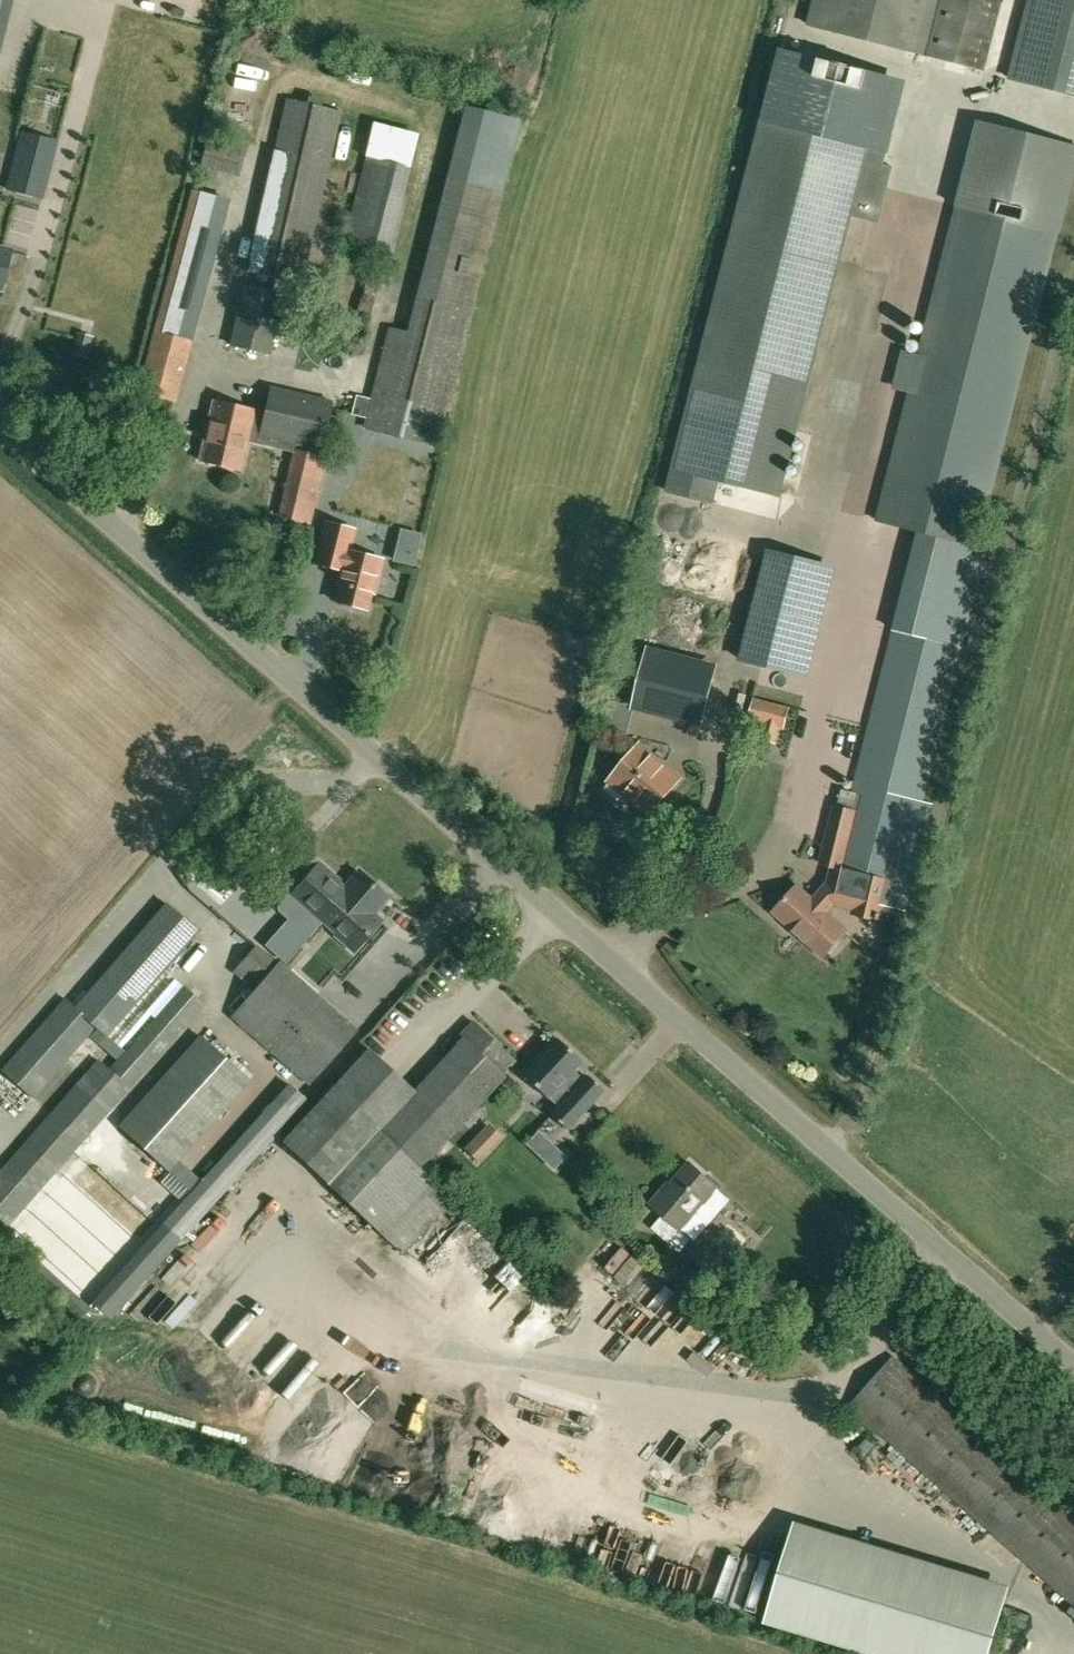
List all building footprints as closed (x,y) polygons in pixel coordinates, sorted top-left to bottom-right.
[(13,0),(0,0),(0,51),(13,0)] [(811,24),(925,54),(939,0),(817,0),(811,24)] [(925,55),(985,71),(1004,0),(940,0),(925,55)] [(1009,77),(1073,94),(1073,0),(1029,0),(1009,77)] [(871,147),(888,152),(907,80),(778,46),(760,122),(871,147)] [(342,111),(286,98),(247,272),(320,289),(324,271),(307,267),(342,111)] [(874,523),(917,531),(980,544),(1073,177),(1073,138),(978,115),(917,352),(903,349),(893,388),(907,392),(874,523)] [(668,492),(714,504),(720,480),(782,495),(854,215),(879,223),(894,166),(868,159),(871,147),(760,122),(668,492)] [(238,178),(249,141),(210,130),(200,166),(238,178)] [(54,155),(18,145),(7,188),(43,197),(54,155)] [(140,391),(175,400),(207,282),(214,284),(224,246),(217,244),(229,200),(193,191),(140,391)] [(12,250),(0,247),(0,287),(2,288),(12,250)] [(285,294),(243,284),(229,345),(271,355),(285,294)] [(462,345),(390,330),(365,429),(436,447),(462,345)] [(89,359),(94,336),(77,332),(71,354),(89,359)] [(332,401),(272,387),(266,413),(255,411),(250,431),(321,448),(332,401)] [(214,401),(200,459),(241,469),(250,431),(255,411),(214,401)] [(294,449),(279,515),(311,522),(327,455),(294,449)] [(375,593),(384,559),(350,551),(355,529),(326,522),(316,562),(343,570),(336,601),(339,602),(342,605),(351,608),(354,605),(368,609),(372,592),(375,593)] [(1000,549),(917,531),(853,785),(925,800),(966,638),(980,641),(1000,549)] [(738,661),(795,675),(824,563),(767,548),(738,661)] [(632,706),(703,725),(718,667),(647,648),(632,706)] [(764,723),(760,739),(776,744),(781,728),(785,729),(791,707),(754,697),(748,719),(764,723)] [(639,797),(653,809),(679,780),(641,746),(616,773),(641,795),(639,797)] [(895,882),(889,906),(910,910),(934,803),(861,788),(860,794),(856,809),(841,869),(895,882)] [(843,789),(839,805),(855,809),(860,794),(843,789)] [(335,935),(353,950),(380,920),(372,913),(387,896),(359,871),(345,886),(320,863),(291,895),(303,906),(304,904),(337,933),(335,935)] [(798,886),(775,911),(824,956),(847,930),(826,912),(833,905),(852,911),(851,915),(882,922),(884,913),(887,914),(889,906),(895,882),(841,869),(831,867),(826,886),(813,900),(798,886)] [(199,932),(167,903),(73,1006),(107,1036),(199,932)] [(233,971),(254,990),(230,1016),(309,1085),(359,1029),(280,959),(278,962),(257,944),(233,971)] [(203,1004),(183,986),(110,1069),(129,1088),(203,1004)] [(65,998),(2,1070),(33,1097),(96,1027),(73,1006),(65,998)] [(461,1037),(422,1081),(462,1118),(503,1075),(501,1073),(516,1059),(504,1049),(473,1021),(459,1036),(461,1037)] [(201,1036),(120,1126),(168,1170),(249,1080),(201,1036)] [(587,1074),(586,1076),(583,1078),(573,1069),(576,1066),(581,1061),(557,1038),(523,1074),(547,1097),(548,1096),(558,1105),(550,1113),(567,1129),(604,1090),(587,1074)] [(99,1060),(0,1171),(0,1231),(2,1232),(129,1088),(99,1060)] [(462,1118),(421,1082),(414,1089),(378,1128),(418,1166),(462,1118)] [(503,1135),(489,1122),(464,1148),(479,1161),(503,1135)] [(418,1166),(378,1128),(326,1182),(400,1251),(451,1197),(418,1166)] [(95,1154),(105,1163),(119,1149),(108,1139),(95,1154)] [(564,1157),(551,1145),(539,1158),(552,1170),(564,1157)] [(244,1169),(224,1152),(92,1300),(95,1302),(111,1318),(244,1169)] [(663,1190),(652,1202),(665,1214),(654,1227),(681,1251),(692,1238),(682,1229),(697,1211),(712,1223),(732,1200),(718,1187),(719,1186),(691,1162),(665,1192),(663,1190)] [(196,1267),(223,1239),(214,1230),(187,1259),(196,1267)] [(89,1307),(8,1233),(0,1242),(0,1245),(1,1247),(0,1248),(0,1256),(4,1260),(10,1254),(81,1317),(89,1307)] [(600,1262),(621,1279),(639,1257),(631,1250),(625,1257),(613,1247),(600,1262)] [(647,1270),(640,1299),(666,1306),(673,1277),(647,1270)] [(583,1293),(596,1298),(604,1275),(591,1271),(583,1293)] [(521,1318),(548,1303),(539,1287),(512,1302),(521,1318)] [(95,1302),(90,1307),(80,1318),(88,1317),(93,1317),(111,1318),(95,1302)] [(643,1331),(669,1354),(686,1335),(660,1311),(643,1331)] [(362,1341),(346,1359),(356,1367),(345,1380),(356,1389),(370,1372),(359,1362),(371,1348),(362,1341)] [(850,1406),(1073,1604),(1073,1516),(894,1356),(850,1406)] [(795,1521),(765,1622),(872,1653),(990,1653),(1010,1585),(795,1521)]
